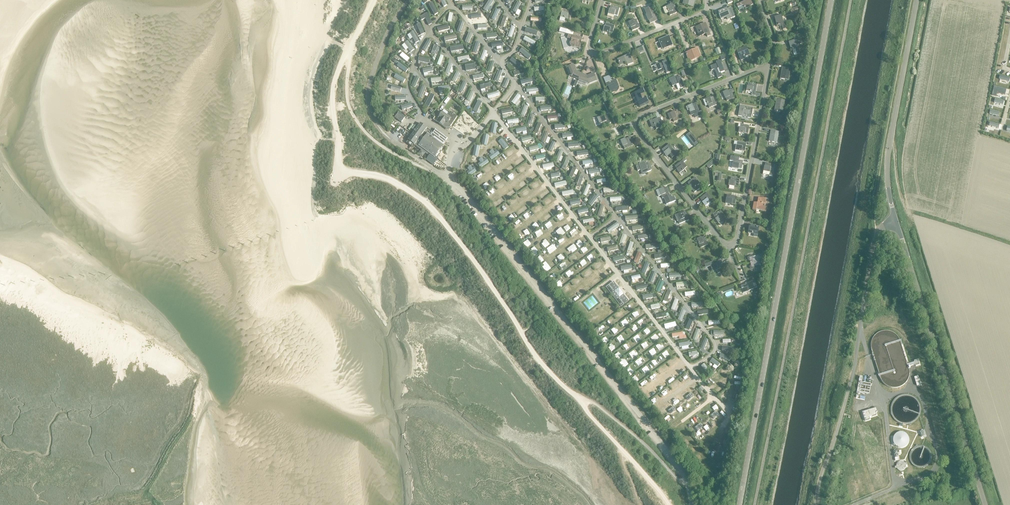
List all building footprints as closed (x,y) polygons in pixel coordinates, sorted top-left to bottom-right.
[(492,0),(489,0),(483,10),(487,13),(494,1),(492,0)] [(736,6),(738,8),(739,11),(744,8),(745,9),(753,6),(750,0),(748,0),(736,6)] [(516,14),(521,4),(517,2),(512,12),(516,14)] [(677,13),(673,5),(672,2),(669,3),(670,5),(662,8),(665,14),(668,13),(670,16),(677,13)] [(438,14),(432,3),(428,5),(434,16),(438,14)] [(719,11),(718,12),(719,15),(721,20),(727,18),(727,17),(731,15),(727,5),(718,8),(719,11)] [(607,14),(607,16),(613,18),(614,15),(617,16),(619,9),(611,6),(610,9),(609,9),(607,14)] [(499,11),(496,10),(491,20),(495,21),(499,11)] [(562,13),(560,18),(559,21),(564,22),(565,19),(566,20),(567,19),(570,20),(572,12),(563,10),(562,13)] [(427,13),(420,16),(421,21),(425,19),(429,25),(432,24),(427,13)] [(650,24),(656,21),(657,21),(654,13),(651,14),(650,13),(645,15),(648,21),(650,24)] [(783,30),(786,30),(781,16),(774,18),(777,26),(781,25),(783,30)] [(632,31),(640,28),(636,20),(633,21),(633,20),(628,22),(630,28),(631,28),(632,31)] [(706,34),(707,37),(710,36),(705,23),(696,27),(699,37),(706,34)] [(424,34),(419,24),(416,26),(420,36),(424,34)] [(612,34),(614,26),(606,24),(605,27),(604,26),(603,31),(609,33),(612,34)] [(419,42),(413,32),(409,34),(415,44),(419,42)] [(568,34),(567,38),(572,40),(571,44),(571,45),(572,46),(573,47),(574,47),(580,48),(582,39),(582,38),(573,36),(568,34)] [(668,36),(659,40),(662,49),(672,45),(668,36)] [(535,43),(525,37),(523,41),(533,46),(535,43)] [(799,39),(788,43),(791,51),(795,50),(797,55),(800,54),(797,45),(801,44),(799,39)] [(431,43),(428,41),(422,50),(425,52),(431,43)] [(414,50),(407,42),(404,44),(410,53),(414,50)] [(738,54),(740,59),(741,60),(745,59),(744,58),(746,57),(746,56),(749,55),(746,47),(737,51),(739,54),(738,54)] [(688,59),(689,58),(690,61),(701,57),(697,48),(685,53),(688,59)] [(531,57),(521,49),(519,52),(529,60),(531,57)] [(409,60),(402,53),(399,57),(406,63),(409,60)] [(633,64),(629,54),(626,55),(626,56),(618,60),(619,64),(623,62),(624,64),(626,63),(627,66),(633,64)] [(521,65),(512,58),(510,62),(518,68),(521,65)] [(656,65),(654,66),(656,71),(656,72),(657,71),(658,74),(665,71),(666,74),(670,72),(666,61),(662,62),(662,63),(660,64),(661,65),(660,65),(659,64),(656,65)] [(712,71),(714,70),(718,79),(722,77),(721,73),(725,72),(720,61),(718,62),(718,63),(710,67),(712,71)] [(407,70),(398,63),(396,66),(405,73),(407,70)] [(579,80),(581,74),(576,72),(573,65),(566,68),(569,76),(576,78),(576,79),(579,80)] [(788,80),(790,69),(782,68),(780,78),(788,80)] [(460,74),(456,72),(451,81),(455,83),(460,74)] [(587,77),(581,74),(579,80),(582,82),(582,81),(589,84),(596,81),(594,74),(587,77)] [(405,80),(395,75),(393,78),(403,84),(405,80)] [(619,90),(619,88),(618,87),(615,79),(612,81),(610,75),(603,78),(605,83),(607,83),(608,86),(609,91),(611,94),(615,92),(615,93),(617,92),(619,90)] [(675,76),(669,79),(670,82),(672,87),(678,84),(680,89),(684,88),(680,77),(677,78),(676,78),(675,76)] [(414,89),(419,79),(415,77),(410,87),(414,89)] [(755,96),(757,85),(748,83),(747,87),(746,86),(746,92),(752,93),(751,96),(755,96)] [(421,100),(426,88),(422,86),(417,98),(421,100)] [(1005,94),(1006,90),(994,87),(992,96),(996,97),(997,93),(1005,94)] [(727,91),(723,92),(727,101),(734,98),(732,93),(734,92),(733,89),(731,90),(728,91),(727,91)] [(643,90),(634,93),(636,98),(640,96),(642,100),(638,102),(639,107),(649,103),(647,99),(649,98),(647,94),(645,94),(643,90)] [(428,108),(434,97),(430,94),(424,106),(428,108)] [(520,97),(517,95),(511,103),(514,105),(520,97)] [(716,106),(713,97),(710,98),(703,100),(705,106),(708,105),(709,108),(716,106)] [(783,111),(784,101),(777,99),(775,110),(783,111)] [(482,104),(478,102),(472,112),(476,114),(482,104)] [(688,106),(686,107),(688,111),(689,110),(691,115),(694,114),(695,118),(703,115),(702,111),(699,112),(695,104),(692,105),(688,106)] [(751,116),(752,109),(739,106),(737,116),(741,117),(741,114),(747,116),(747,118),(750,119),(751,116)] [(681,119),(678,111),(675,112),(674,111),(668,114),(670,120),(672,119),(674,122),(681,119)] [(442,113),(436,122),(440,124),(446,129),(449,128),(451,126),(457,117),(450,112),(447,116),(442,113)] [(398,113),(395,118),(401,123),(405,118),(398,113)] [(603,127),(610,124),(607,115),(604,116),(604,115),(598,118),(601,124),(602,124),(603,127)] [(657,119),(652,120),(650,121),(651,125),(654,124),(656,129),(663,126),(660,118),(657,119)] [(408,131),(411,133),(417,125),(414,123),(408,131)] [(427,128),(420,124),(408,140),(414,145),(415,143),(424,132),(427,128)] [(748,134),(749,126),(740,124),(740,128),(739,128),(738,133),(744,134),(745,133),(748,134)] [(415,143),(414,145),(418,148),(425,153),(426,151),(430,154),(426,160),(433,165),(438,159),(437,159),(435,157),(439,152),(441,153),(442,152),(440,150),(443,146),(442,145),(448,138),(436,129),(430,137),(428,135),(430,131),(427,128),(424,132),(415,143)] [(777,143),(779,132),(771,131),(769,141),(777,143)] [(625,139),(620,141),(621,144),(622,147),(623,147),(624,150),(634,146),(637,144),(636,142),(632,143),(630,138),(625,140),(625,139)] [(504,142),(500,145),(505,151),(508,148),(504,142)] [(736,145),(735,152),(741,153),(741,151),(744,152),(746,144),(737,142),(736,145)] [(669,144),(662,150),(664,152),(663,153),(667,157),(669,155),(672,158),(674,156),(677,154),(674,150),(669,144)] [(489,157),(491,160),(500,154),(497,150),(494,152),(493,150),(489,152),(491,155),(489,157)] [(731,156),(730,161),(734,162),(734,163),(733,163),(732,168),(738,169),(741,169),(743,161),(739,161),(739,158),(731,156)] [(489,162),(486,158),(484,160),(483,160),(482,158),(479,160),(480,163),(478,165),(481,168),(489,162)] [(682,161),(675,166),(677,169),(676,169),(679,173),(684,170),(684,169),(687,167),(683,163),(686,161),(685,159),(682,161)] [(651,171),(647,163),(644,164),(644,163),(639,165),(636,167),(638,172),(641,170),(643,174),(651,171)] [(764,166),(763,174),(772,176),(774,165),(766,163),(765,166),(764,166)] [(521,174),(526,171),(522,164),(517,167),(521,174)] [(469,171),(467,173),(470,176),(478,170),(475,167),(472,168),(471,166),(467,169),(469,171)] [(699,189),(697,186),(699,184),(695,177),(688,183),(690,186),(689,186),(692,190),(694,193),(699,189)] [(738,187),(739,179),(731,178),(730,181),(729,181),(728,186),(735,187),(738,187)] [(479,187),(483,190),(488,185),(485,182),(479,187)] [(663,188),(658,190),(660,196),(661,196),(662,199),(664,198),(666,205),(676,201),(674,197),(672,198),(671,195),(670,196),(666,187),(663,189),(663,188)] [(710,202),(712,200),(707,194),(700,200),(702,202),(702,203),(705,207),(710,203),(710,202)] [(735,205),(736,197),(727,195),(727,199),(726,199),(725,204),(731,205),(732,204),(735,205)] [(598,199),(595,197),(588,205),(591,207),(598,199)] [(753,203),(752,211),(756,211),(756,209),(766,212),(767,208),(761,206),(762,202),(766,202),(766,199),(758,198),(757,203),(753,203)] [(536,204),(531,207),(535,212),(539,209),(536,204)] [(715,219),(718,223),(723,219),(725,217),(720,210),(716,213),(715,212),(712,214),(713,216),(715,219)] [(521,216),(524,220),(529,216),(526,212),(521,216)] [(677,215),(675,216),(677,222),(678,221),(679,224),(682,223),(689,220),(685,212),(683,213),(682,212),(677,215)] [(555,222),(551,218),(546,222),(550,226),(555,222)] [(531,223),(534,228),(541,224),(537,219),(531,223)] [(510,225),(514,230),(518,226),(514,221),(510,225)] [(619,228),(617,224),(606,231),(609,234),(619,228)] [(758,235),(759,227),(750,225),(749,228),(748,233),(754,235),(755,234),(758,235)] [(560,226),(555,230),(559,236),(565,231),(560,226)] [(539,227),(534,231),(538,236),(543,232),(539,227)] [(574,227),(569,230),(572,235),(578,232),(574,227)] [(522,231),(517,234),(520,239),(525,236),(522,231)] [(565,234),(560,237),(563,242),(568,239),(565,234)] [(701,248),(708,245),(705,237),(702,238),(701,237),(696,239),(699,245),(701,248)] [(545,247),(550,243),(545,238),(540,242),(545,247)] [(578,247),(583,244),(580,238),(575,241),(578,247)] [(548,245),(551,251),(556,248),(553,243),(548,245)] [(562,252),(556,257),(559,261),(565,256),(562,252)] [(642,255),(638,253),(634,263),(638,265),(642,255)] [(564,268),(569,264),(565,259),(560,263),(564,268)] [(594,262),(598,267),(602,263),(599,259),(594,262)] [(725,270),(721,260),(718,261),(718,263),(714,265),(716,271),(717,270),(718,273),(725,270)] [(761,265),(759,261),(751,263),(751,265),(750,266),(749,267),(750,269),(751,269),(756,268),(756,267),(759,267),(758,266),(761,265)] [(545,271),(550,268),(546,262),(542,265),(545,271)] [(649,265),(645,264),(641,274),(645,275),(649,265)] [(665,283),(660,281),(655,292),(660,294),(665,283)] [(755,281),(741,286),(743,293),(753,289),(755,294),(759,292),(757,288),(755,281)] [(566,283),(561,287),(565,292),(569,288),(566,283)] [(628,302),(614,283),(606,289),(621,308),(628,302)] [(637,308),(632,312),(636,317),(640,313),(637,308)] [(607,326),(613,322),(609,317),(603,321),(607,326)] [(623,326),(628,322),(625,317),(620,321),(623,326)] [(637,321),(640,325),(645,322),(642,317),(637,321)] [(694,322),(690,321),(685,330),(689,332),(694,322)] [(633,331),(638,328),(634,323),(630,326),(633,331)] [(607,333),(601,338),(605,343),(611,338),(607,333)] [(619,341),(624,337),(621,333),(616,337),(619,341)] [(629,347),(634,343),(630,338),(625,342),(629,347)] [(640,343),(644,348),(649,344),(644,340),(640,343)] [(616,357),(622,353),(618,348),(613,353),(616,357)] [(665,357),(669,354),(666,349),(661,353),(665,357)] [(642,354),(637,358),(641,363),(646,359),(642,354)] [(731,360),(721,355),(720,358),(729,363),(731,360)] [(720,365),(712,359),(710,363),(718,368),(720,365)] [(711,373),(705,365),(702,367),(708,376),(711,373)] [(626,370),(630,375),(634,373),(630,367),(626,370)] [(653,372),(648,375),(651,380),(656,376),(653,372)] [(658,402),(661,399),(657,394),(653,397),(658,402)] [(876,412),(877,411),(876,407),(862,412),(864,421),(870,419),(869,417),(877,415),(876,412)] [(890,459),(887,448),(909,443),(908,437),(897,439),(896,435),(889,436),(889,434),(882,436),(880,427),(859,432),(867,464),(890,459)]
